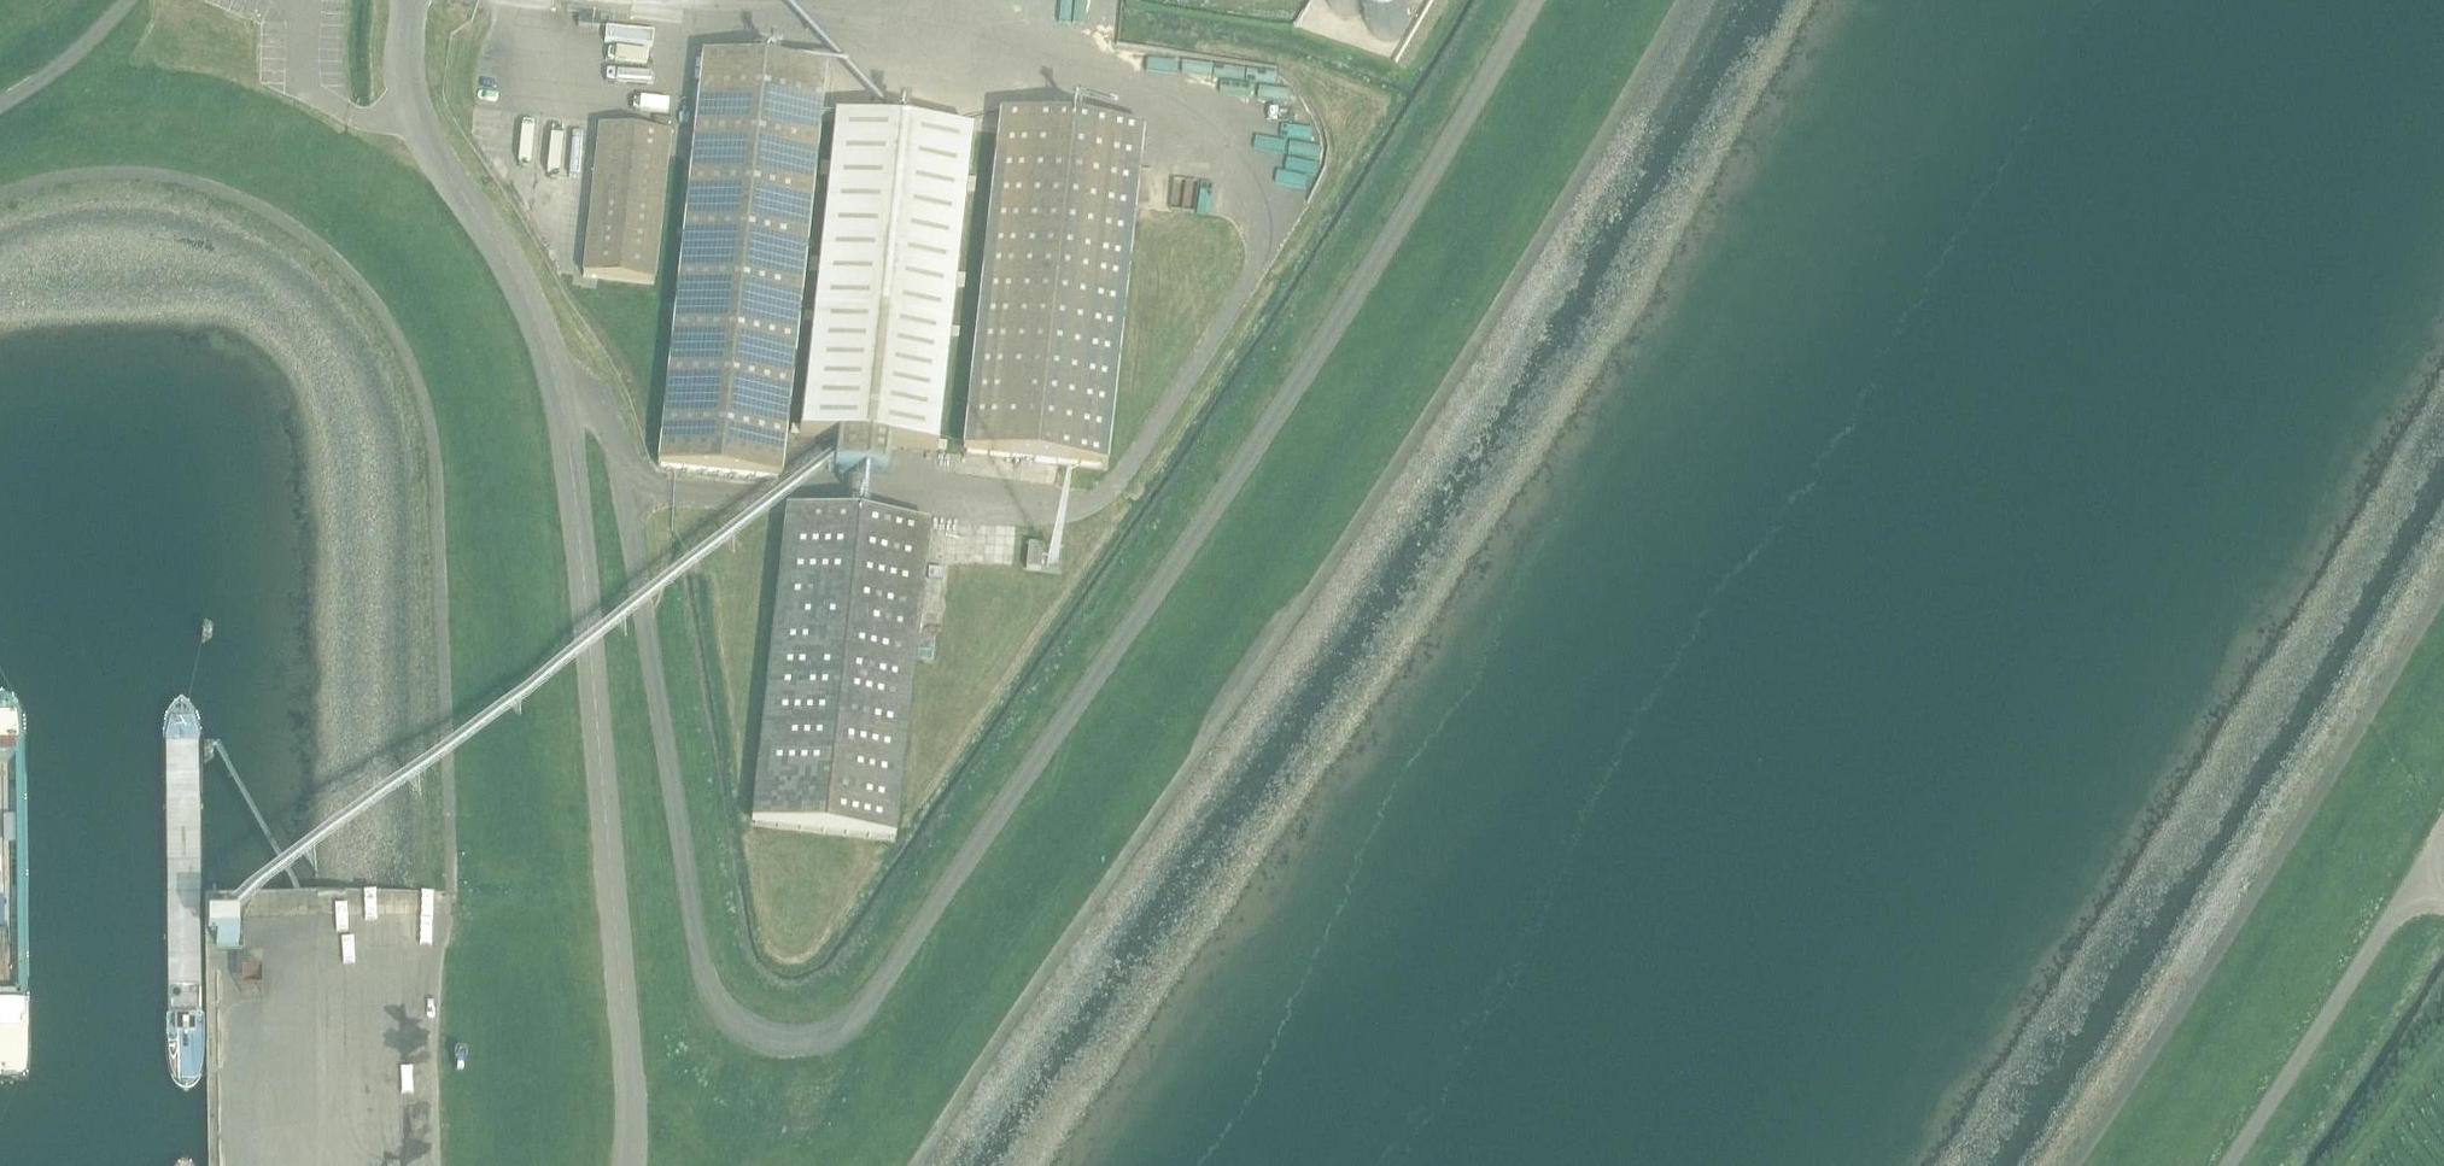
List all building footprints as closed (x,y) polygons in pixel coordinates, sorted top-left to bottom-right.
[(1407,23),(1429,0),(1383,0),(1407,23)] [(600,8),(599,27),(623,29),(624,9),(600,8)] [(598,16),(578,14),(577,25),(596,27),(598,16)] [(780,480),(825,72),(703,58),(658,466),(780,480)] [(963,454),(1105,469),(1142,131),(1000,116),(963,454)] [(972,136),(833,121),(799,436),(837,440),(834,471),(886,476),(890,446),(937,451),(972,136)] [(670,137),(599,129),(583,276),(653,284),(670,137)] [(928,528),(786,512),(752,826),(894,841),(928,528)] [(1029,544),(1025,570),(1040,571),(1043,546),(1029,544)] [(429,912),(442,912),(441,882),(428,882),(429,912)] [(247,930),(217,930),(217,944),(247,944),(247,935),(247,930)]
